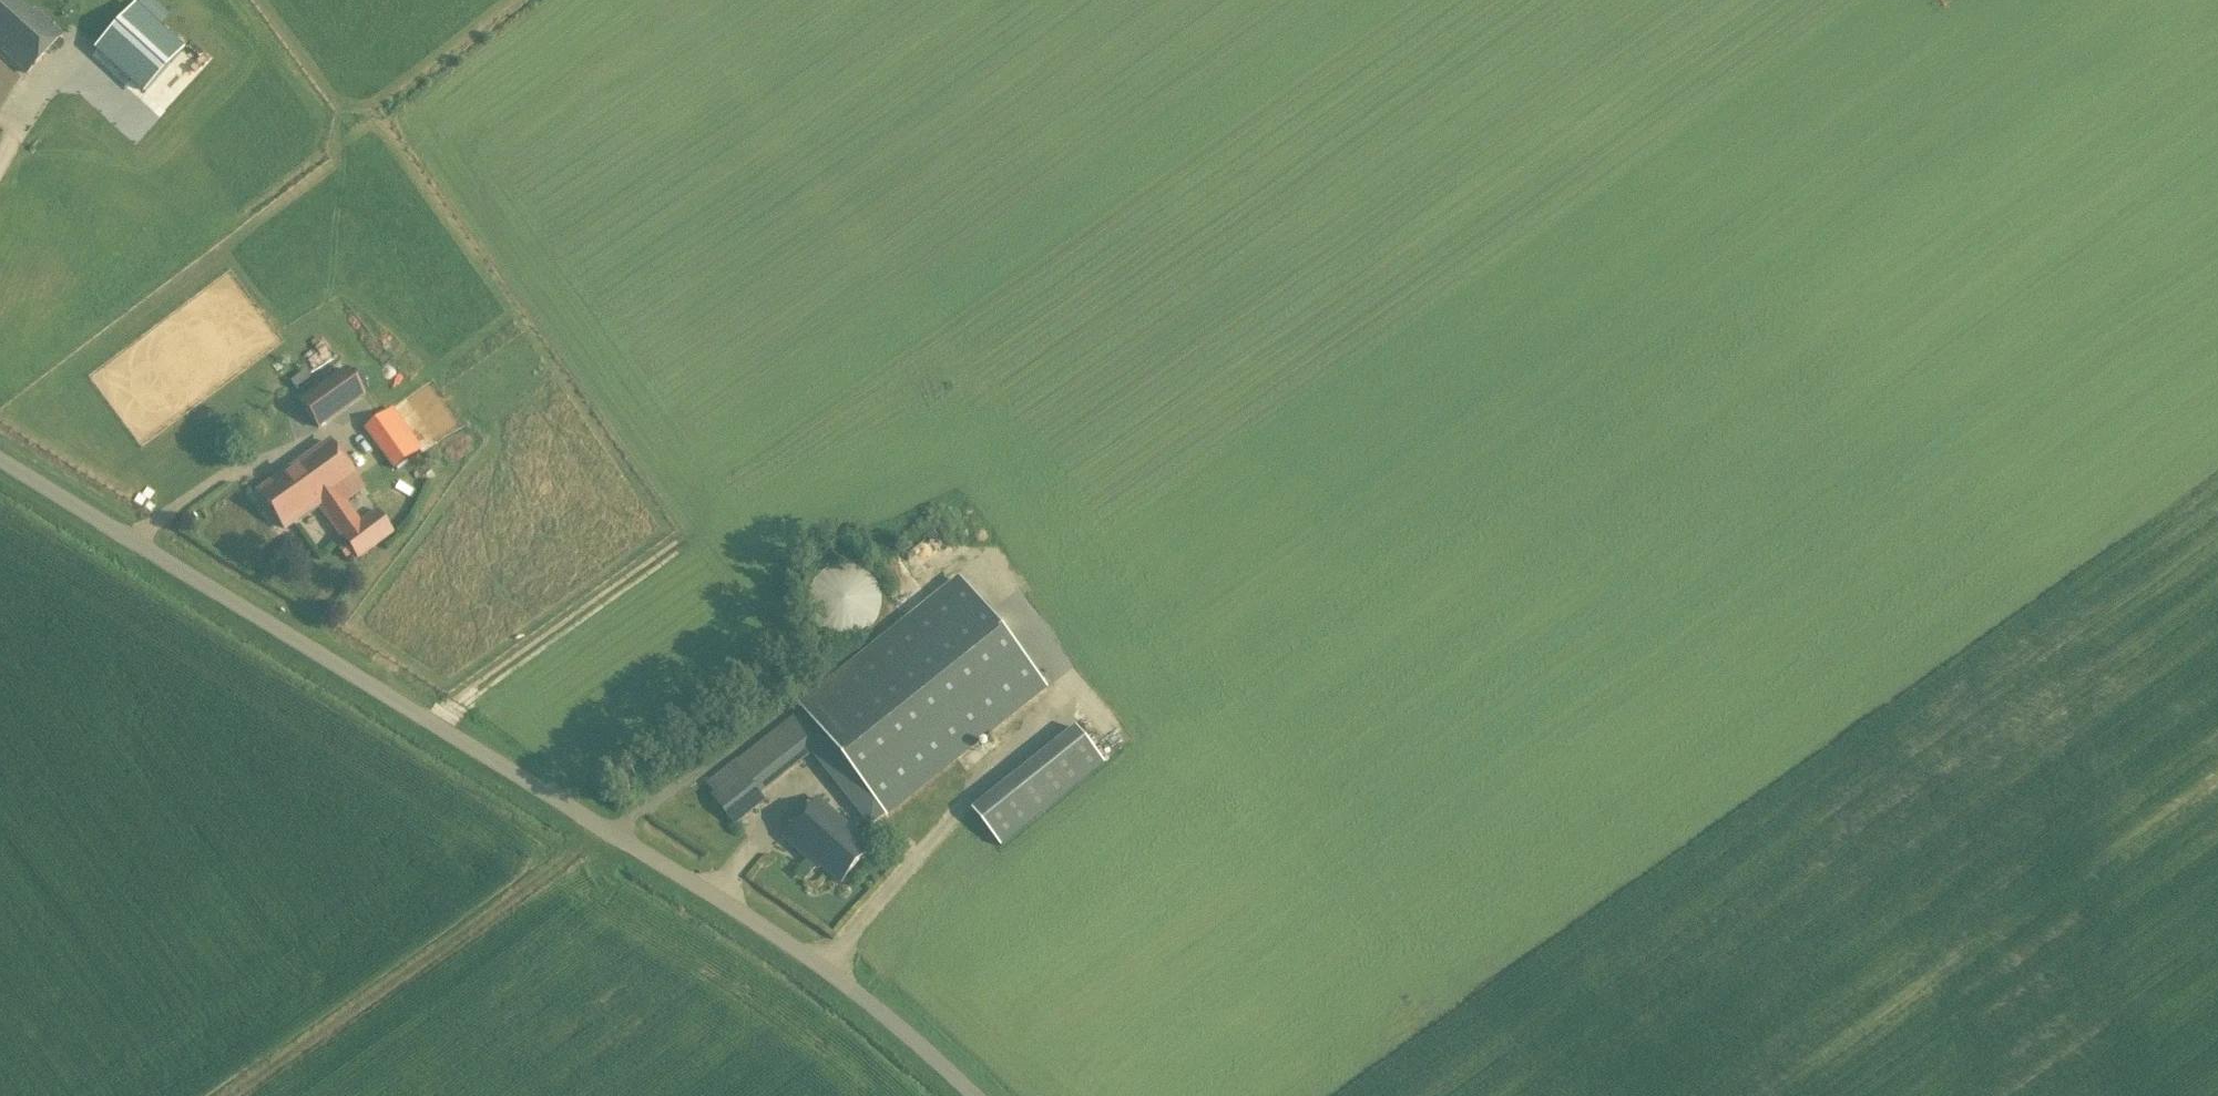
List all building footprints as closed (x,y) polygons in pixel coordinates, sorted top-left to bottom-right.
[(33,15),(15,0),(0,0),(0,42),(4,46),(0,50),(0,106),(23,78),(21,76),(59,37),(35,13),(33,15)] [(130,13),(92,51),(139,98),(177,60),(130,13)] [(350,372),(305,404),(323,429),(368,397),(350,372)] [(391,410),(364,429),(394,470),(420,452),(391,410)] [(284,528),(315,505),(340,541),(342,540),(360,561),(393,535),(376,510),(360,522),(336,491),(353,479),(328,444),(259,493),(284,528)] [(879,585),(872,576),(863,569),(852,565),(841,564),(829,568),(820,574),(813,583),(809,594),(809,606),(812,617),(818,626),(827,633),(838,637),(850,638),(861,634),(870,628),(877,619),(881,608),(882,596),(879,585)] [(804,708),(707,785),(714,794),(711,796),(735,827),(766,802),(761,795),(822,746),(820,744),(828,738),(804,708)] [(1116,765),(1088,726),(977,803),(1005,842),(1116,765)] [(870,852),(849,833),(850,831),(818,803),(786,839),(820,869),(823,866),(842,884),(870,852)]
